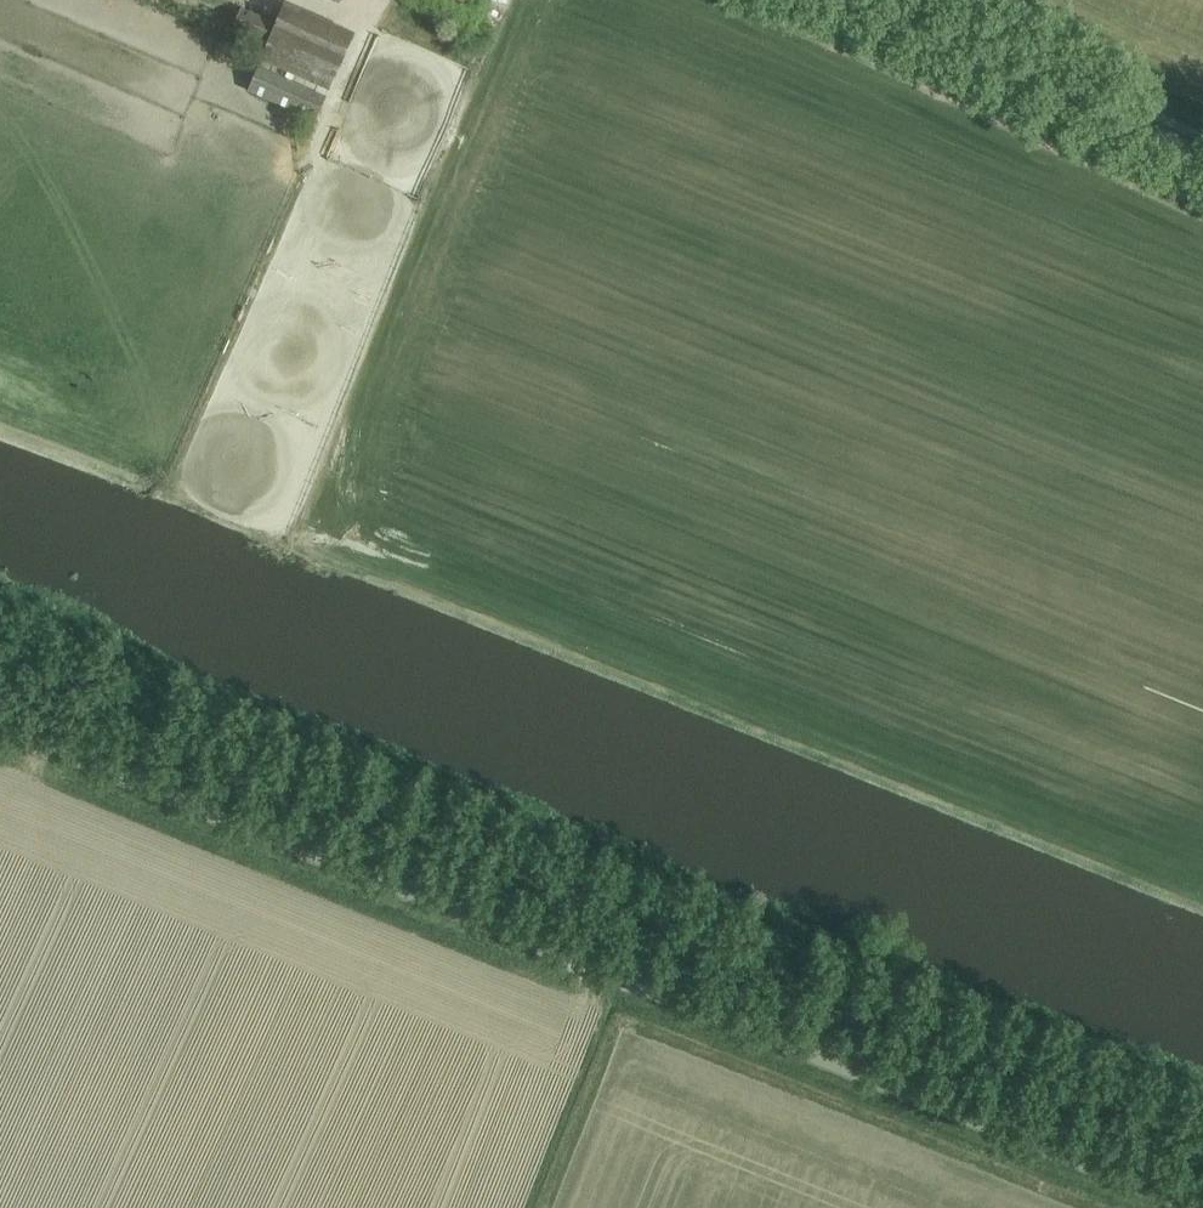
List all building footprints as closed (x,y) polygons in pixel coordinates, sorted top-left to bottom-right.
[(248,90),(315,120),(351,38),(284,9),(262,59),(261,59),(248,90)]
